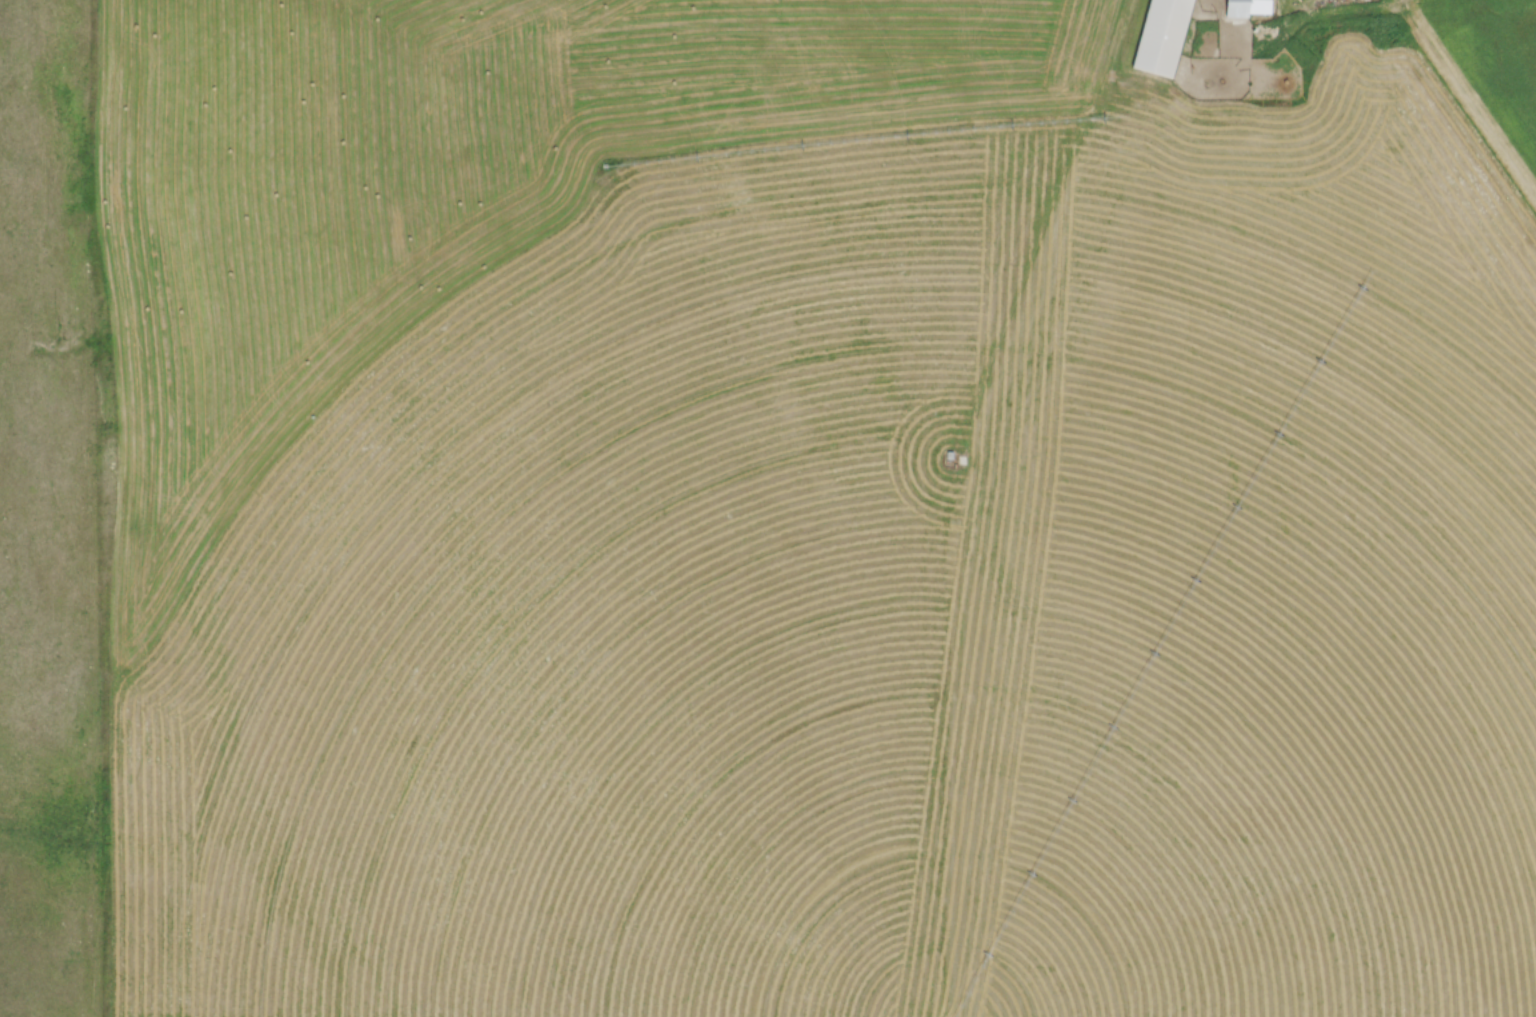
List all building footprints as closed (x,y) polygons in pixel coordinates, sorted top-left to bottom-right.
[(1136,70),(1180,80),(1199,0),(1153,0),(1136,70)] [(1275,17),(1275,0),(1231,0),(1231,17),(1275,17)]
